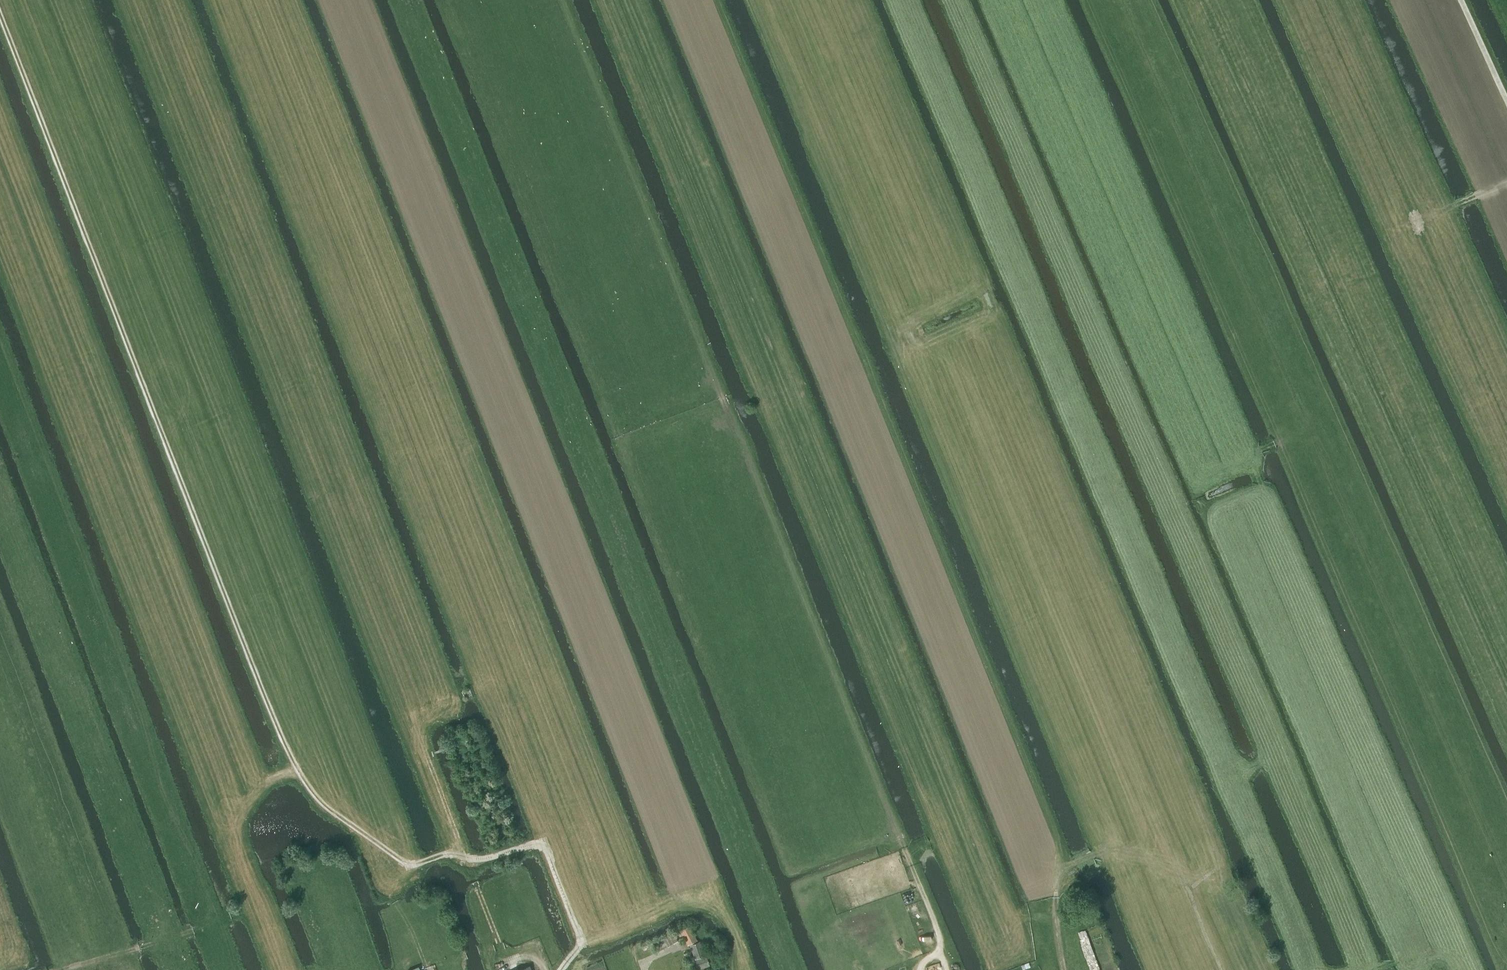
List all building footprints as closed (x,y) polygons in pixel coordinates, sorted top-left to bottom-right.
[(680,930),(688,944),(697,940),(689,925),(680,930)] [(698,969),(708,966),(709,965),(708,960),(706,955),(705,955),(700,941),(690,945),(698,969)]
